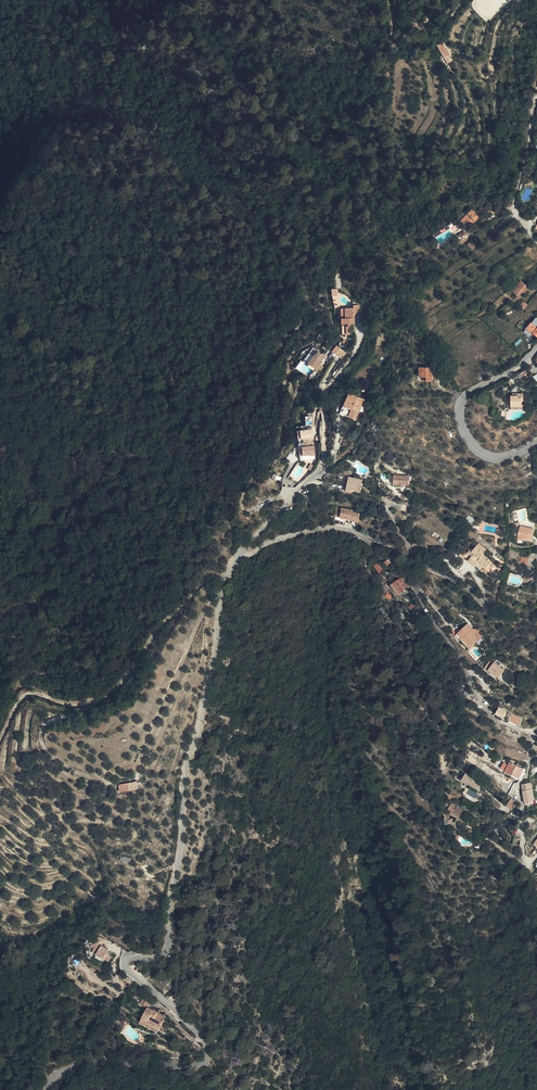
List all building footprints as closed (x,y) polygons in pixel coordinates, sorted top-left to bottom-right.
[(450,51),(445,41),(440,44),(445,54),(450,51)] [(470,222),(472,224),(478,217),(475,213),(476,212),(473,209),(462,220),(466,225),(470,222)] [(452,235),(446,225),(432,233),(438,243),(452,235)] [(473,251),(478,246),(475,242),(469,246),(473,251)] [(529,286),(521,280),(512,290),(521,297),(529,286)] [(361,329),(362,321),(367,322),(367,311),(361,311),(361,314),(353,313),(352,324),(351,324),(350,329),(353,329),(358,329),(361,329)] [(536,336),(536,328),(535,327),(531,324),(527,329),(536,336)] [(336,345),(332,352),(342,359),(347,353),(336,345)] [(319,373),(329,360),(327,358),(326,359),(322,355),(319,358),(318,357),(311,366),(319,373)] [(309,368),(317,374),(319,373),(311,366),(309,368)] [(319,373),(317,374),(322,378),(327,371),(323,368),(319,373)] [(428,379),(428,384),(434,384),(435,369),(421,369),(420,379),(425,379),(428,379)] [(359,401),(366,406),(380,390),(366,379),(352,396),(358,402),(359,401)] [(513,395),(513,405),(526,404),(525,396),(527,396),(527,391),(520,392),(520,394),(513,395)] [(306,432),(299,432),(299,440),(302,440),(302,444),(311,444),(311,439),(310,435),(311,435),(311,429),(306,430),(306,432)] [(311,444),(302,444),(303,449),(301,449),(301,456),(308,456),(308,458),(313,457),(313,452),(312,452),(311,448),(311,444)] [(309,470),(314,474),(317,469),(312,466),(309,470)] [(347,486),(355,489),(360,477),(346,472),(340,487),(346,489),(347,486)] [(397,486),(402,486),(402,477),(386,477),(386,486),(392,486),(392,487),(397,487),(397,486)] [(338,514),(334,512),(333,517),(339,519),(339,515),(350,517),(349,519),(356,521),(358,512),(352,511),(352,509),(340,505),(338,514)] [(463,514),(460,520),(466,522),(467,520),(469,521),(470,518),(463,514)] [(532,530),(519,526),(517,536),(524,537),(530,539),(532,530)] [(469,557),(466,562),(473,566),(475,565),(481,569),(482,567),(484,565),(487,566),(490,561),(487,559),(488,558),(481,554),(484,548),(475,543),(472,548),(469,547),(465,554),(469,557)] [(528,550),(526,555),(520,553),(517,560),(525,563),(525,561),(530,562),(534,552),(528,550)] [(395,566),(389,560),(384,565),(389,570),(395,566)] [(377,563),(373,566),(379,574),(383,571),(377,563)] [(519,576),(509,573),(507,578),(516,581),(519,581),(519,576)] [(396,595),(406,589),(400,578),(389,584),(396,595)] [(452,628),(468,644),(478,635),(472,629),(473,627),(470,624),(469,625),(462,619),(452,628)] [(466,647),(468,644),(452,628),(448,631),(454,637),(456,636),(466,647)] [(489,668),(500,675),(505,668),(495,661),(494,662),(490,659),(485,667),(488,670),(489,668)] [(508,709),(500,705),(497,712),(504,715),(508,709)] [(516,763),(509,759),(507,762),(504,768),(504,769),(511,772),(516,763)] [(520,777),(523,767),(516,763),(511,772),(520,777)] [(469,781),(475,785),(478,781),(462,770),(458,777),(463,780),(464,779),(469,782),(469,781)] [(524,793),(524,796),(533,793),(531,786),(523,789),(524,793)] [(448,809),(447,815),(450,817),(451,816),(456,820),(465,806),(453,799),(451,803),(454,805),(454,806),(450,805),(449,810),(448,809)] [(89,948),(106,958),(109,953),(105,949),(106,947),(88,936),(86,940),(91,944),(89,948)] [(159,1011),(154,1009),(145,1004),(137,1019),(143,1022),(146,1018),(153,1021),(154,1020),(159,1023),(164,1014),(159,1011)] [(123,1026),(129,1022),(126,1016),(119,1021),(123,1026)]
